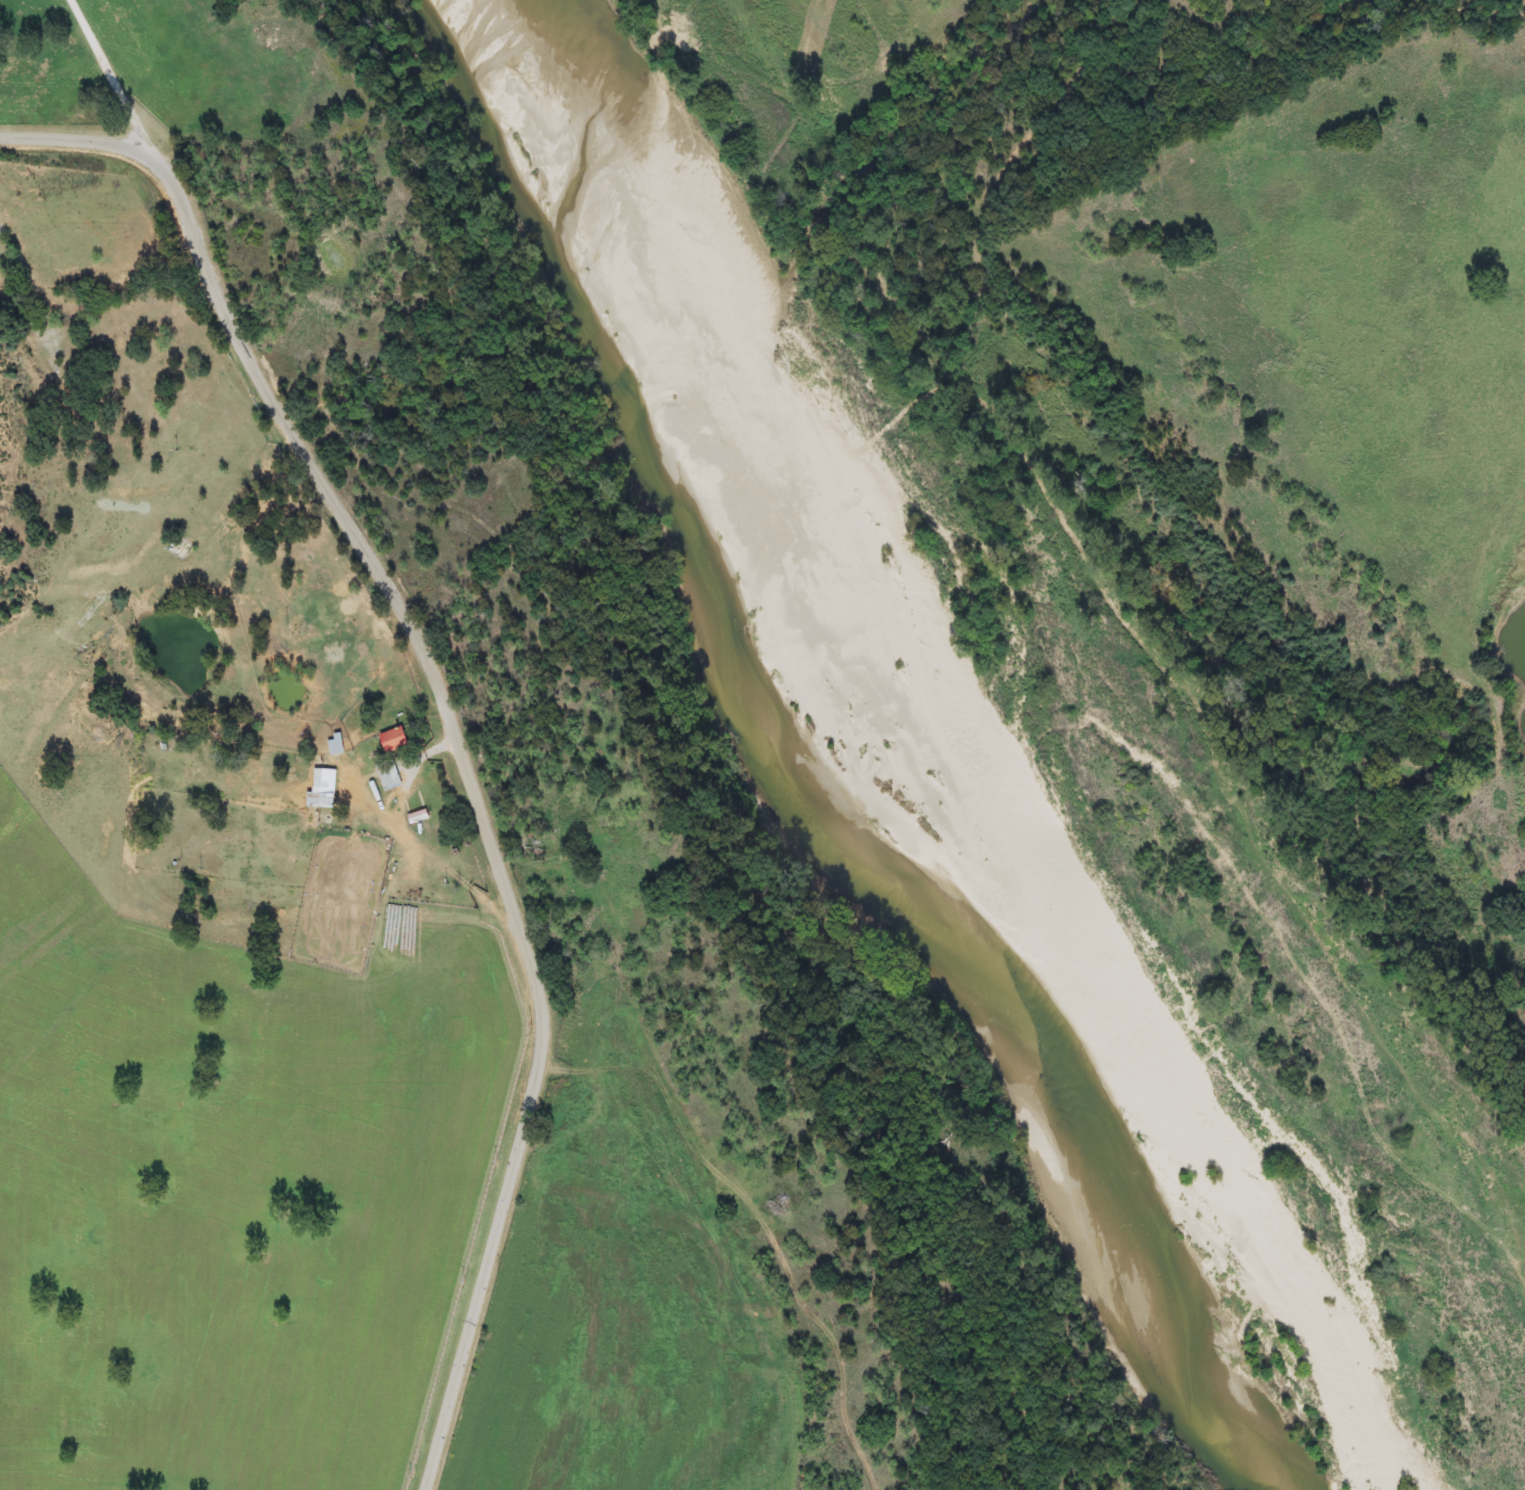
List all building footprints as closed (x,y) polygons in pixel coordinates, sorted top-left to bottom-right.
[(413,746),(386,754),(381,734),(407,726),(413,746)] [(345,752),(332,755),(328,738),(342,735),(345,752)] [(386,792),(377,765),(395,758),(404,785),(386,792)] [(411,816),(428,810),(430,817),(413,823),(411,816)] [(525,853),(530,833),(550,838),(544,858),(525,853)]
